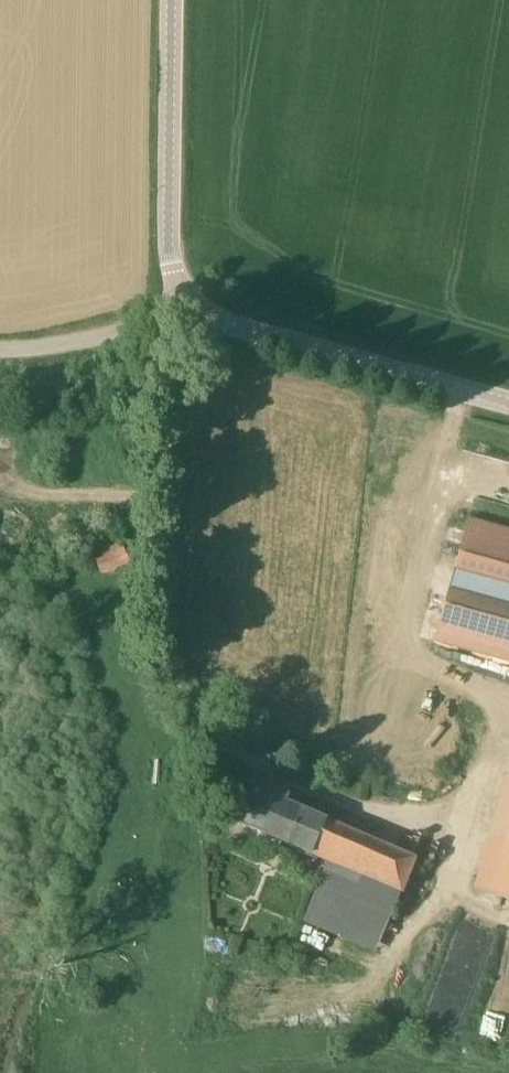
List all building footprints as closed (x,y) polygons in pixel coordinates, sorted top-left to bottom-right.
[(151,384),(138,384),(138,400),(151,400),(151,384)] [(508,662),(508,530),(469,519),(435,642),(508,662)] [(122,539),(119,541),(95,554),(105,577),(131,563),(122,539)] [(508,770),(474,889),(508,900),(508,771),(508,770)] [(237,824),(323,860),(315,877),(321,880),(318,886),(392,917),(416,859),(285,803),(289,795),(255,781),(237,824)] [(485,1000),(481,1028),(499,1031),(504,1003),(485,1000)]
